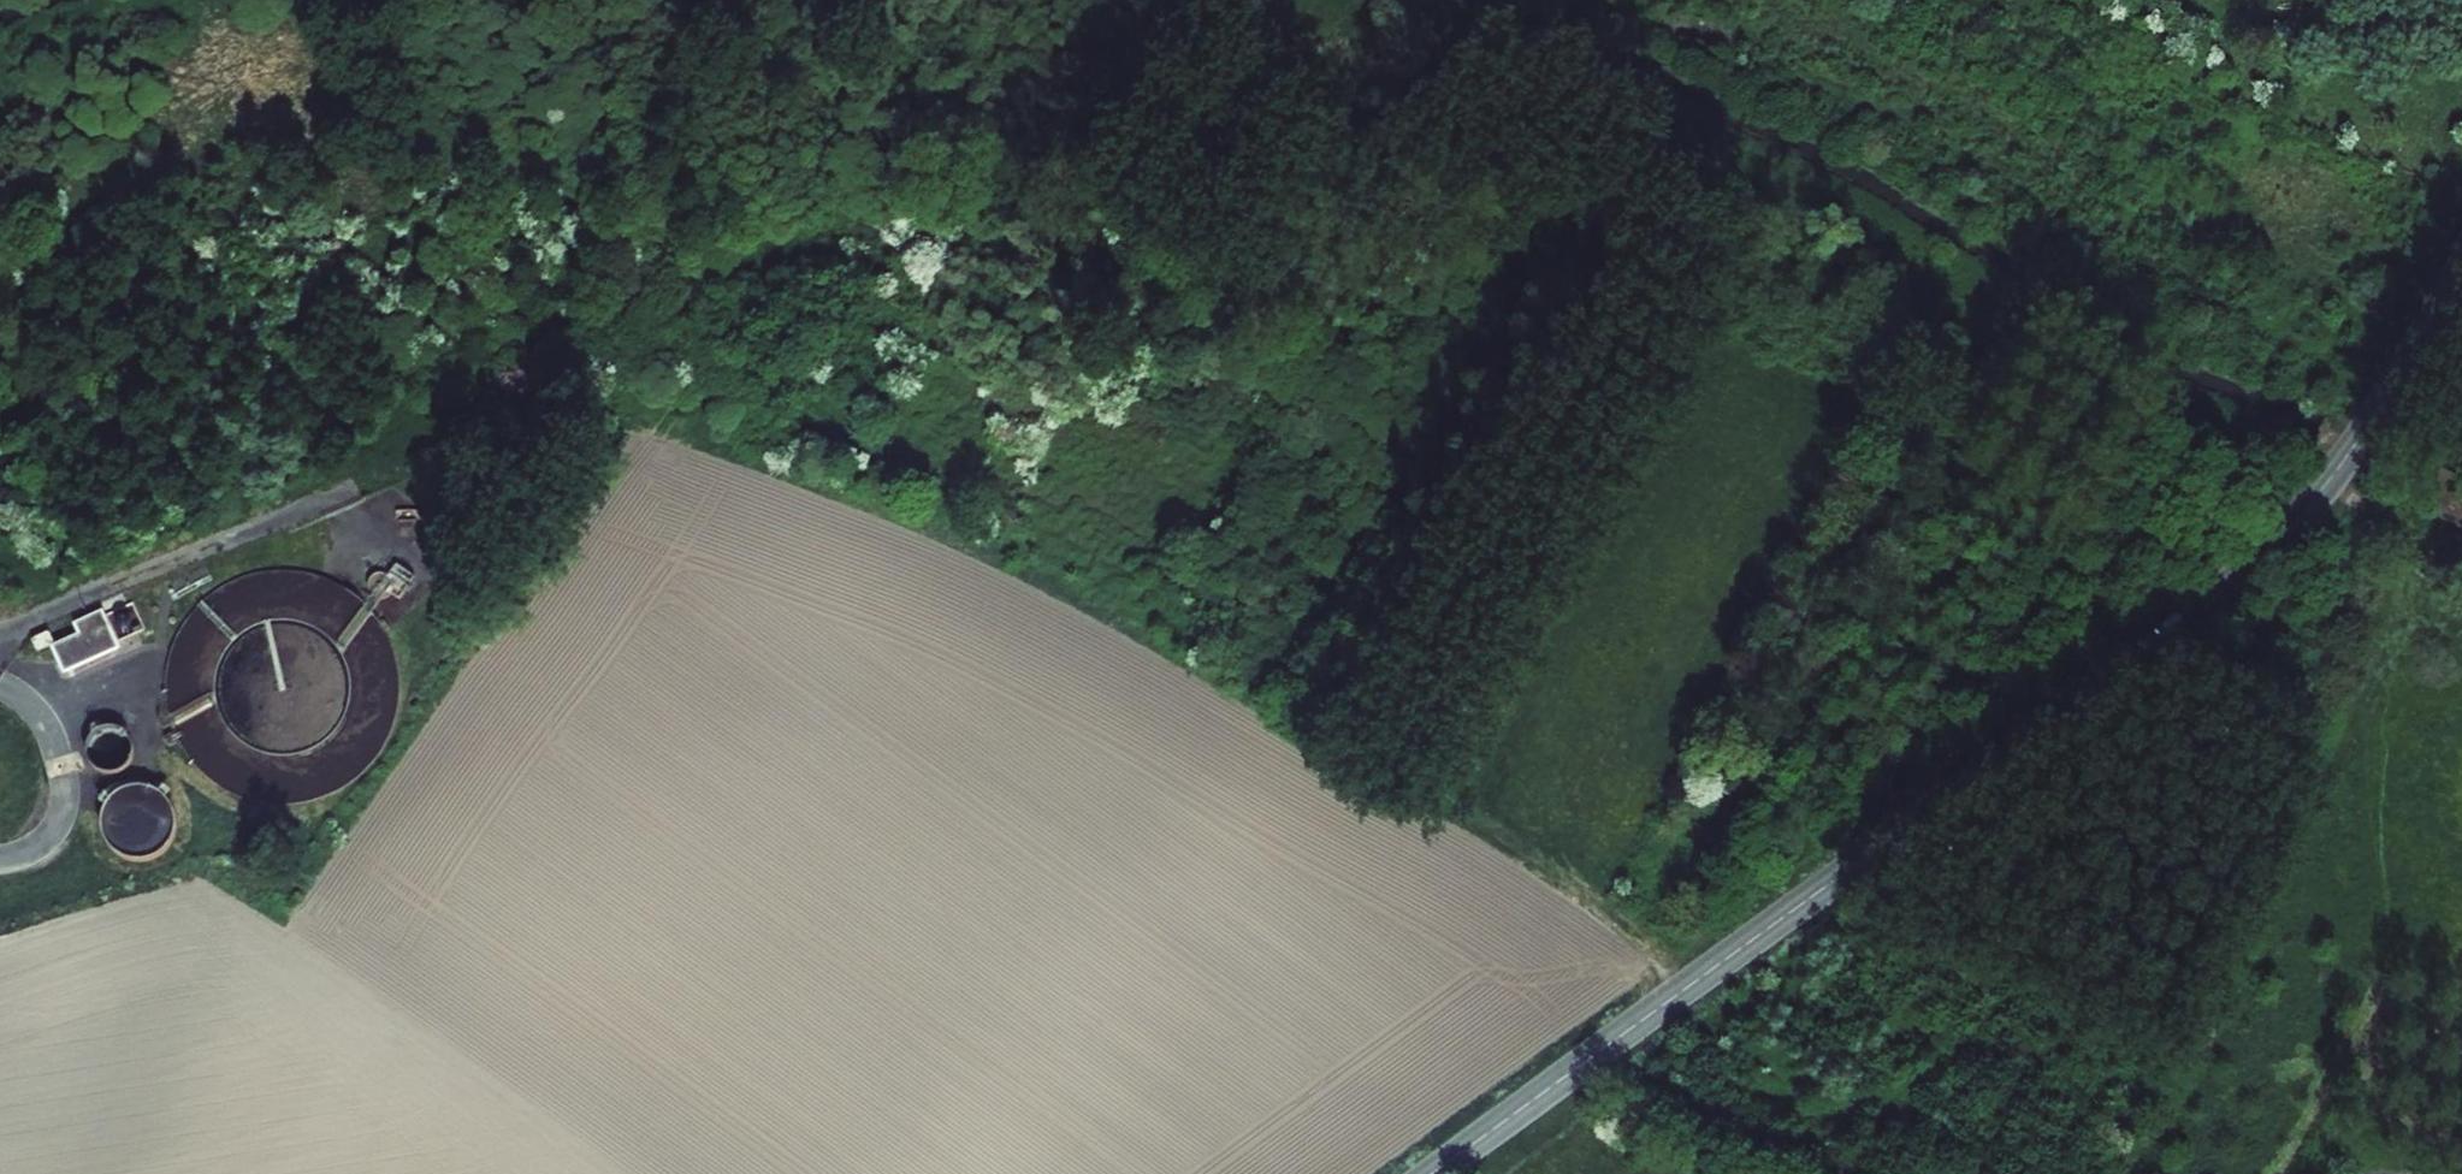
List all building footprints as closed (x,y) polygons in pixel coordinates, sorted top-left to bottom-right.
[(2448,468),(2447,468),(2446,468),(2445,469),(2443,473),(2443,474),(2442,504),(2444,510),(2445,517),(2461,526),(2461,475),(2448,468)] [(132,633),(149,625),(138,600),(121,608),(132,633)] [(118,647),(102,611),(73,624),(77,635),(53,648),(62,670),(118,647)] [(118,729),(111,729),(104,729),(95,736),(90,741),(89,747),(88,756),(92,762),(96,769),(103,774),(110,774),(121,772),(128,767),(132,757),(134,749),(131,739),(125,733),(118,729)]
